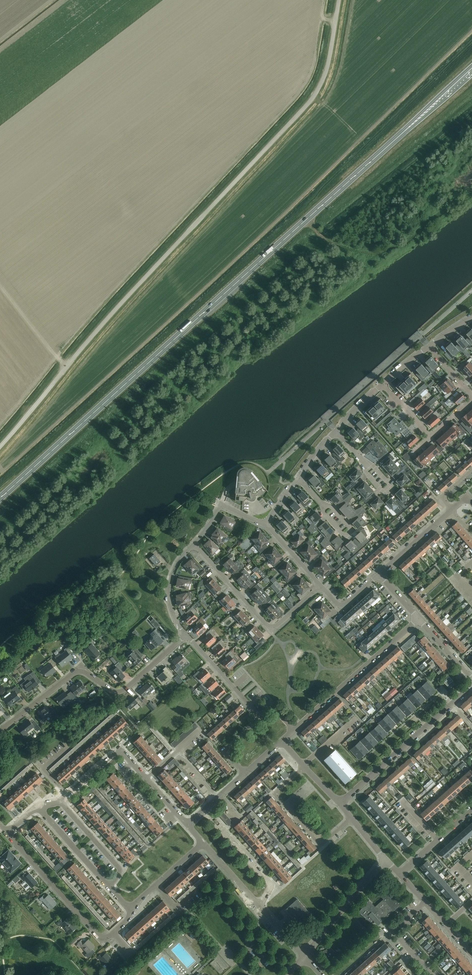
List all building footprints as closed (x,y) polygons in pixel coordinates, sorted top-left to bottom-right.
[(458,339),(456,340),(460,345),(458,347),(462,351),(469,345),(460,334),(456,337),(458,339)] [(446,347),(450,351),(448,353),(452,358),(459,352),(450,341),(446,344),(448,346),(446,347)] [(427,360),(426,362),(430,366),(427,368),(432,373),(439,366),(429,356),(426,359),(427,360)] [(471,367),(471,366),(469,362),(471,360),(471,358),(471,357),(466,361),(468,363),(462,369),(465,373),(471,367)] [(418,368),(416,369),(420,373),(418,375),(422,380),(429,374),(420,363),(416,366),(418,368)] [(403,383),(401,381),(395,387),(403,396),(419,382),(411,373),(405,378),(406,380),(403,383)] [(444,389),(451,383),(448,379),(442,384),(440,382),(435,386),(437,389),(441,385),(444,389)] [(444,389),(447,393),(444,396),(446,399),(451,394),(449,392),(455,387),(451,383),(444,389)] [(409,401),(410,402),(425,390),(423,388),(409,401)] [(462,399),(464,397),(460,392),(454,398),(452,396),(447,400),(449,402),(451,401),(453,403),(455,401),(457,404),(460,401),(461,402),(463,400),(462,399)] [(420,398),(422,397),(420,394),(415,399),(417,401),(412,405),(417,409),(425,403),(420,398)] [(373,421),(386,409),(388,407),(380,398),(374,403),(376,405),(372,408),(371,406),(365,412),(373,421)] [(429,402),(423,407),(424,409),(420,413),(424,418),(434,410),(430,405),(431,404),(429,402)] [(392,413),(391,411),(375,426),(376,427),(392,413)] [(430,416),(432,418),(428,422),(432,426),(434,424),(435,425),(438,422),(437,422),(440,420),(437,417),(439,415),(436,411),(430,416)] [(461,418),(469,426),(471,423),(471,422),(466,414),(461,418)] [(358,430),(359,431),(359,430),(363,435),(367,432),(365,430),(368,427),(360,418),(357,421),(358,422),(356,424),(360,428),(358,430)] [(393,431),(396,435),(400,432),(407,438),(413,433),(404,423),(404,424),(402,422),(399,425),(394,418),(388,424),(390,426),(388,428),(391,433),(393,431)] [(457,435),(460,433),(462,435),(466,431),(461,426),(459,428),(455,423),(450,428),(457,435)] [(359,431),(357,432),(353,428),(351,430),(350,429),(347,431),(355,440),(358,437),(360,440),(364,436),(363,435),(359,430),(359,431)] [(452,439),(456,435),(457,435),(450,428),(446,432),(452,439)] [(447,443),(452,439),(446,432),(441,436),(447,443)] [(413,444),(414,444),(418,441),(417,440),(418,440),(414,435),(405,442),(407,445),(405,447),(407,449),(413,444)] [(447,443),(441,436),(437,440),(440,444),(438,446),(442,450),(444,448),(443,447),(447,443)] [(376,443),(373,439),(366,446),(370,450),(373,448),(378,454),(376,455),(379,459),(387,452),(384,449),(385,448),(378,440),(378,441),(376,443)] [(346,453),(337,444),(334,447),(335,447),(333,449),(335,451),(332,453),(334,456),(335,455),(341,462),(345,458),(343,456),(346,453)] [(440,452),(442,450),(438,446),(436,448),(433,444),(428,448),(434,455),(439,451),(440,452)] [(429,459),(434,455),(428,448),(423,452),(429,459)] [(418,456),(425,464),(425,463),(429,459),(423,452),(419,456),(418,456)] [(387,470),(395,463),(392,460),(394,458),(390,454),(385,459),(387,461),(382,465),(387,470)] [(324,458),(332,467),(334,465),(336,467),(341,463),(336,458),(333,459),(329,455),(328,457),(327,456),(324,458)] [(418,456),(414,460),(416,462),(415,463),(418,466),(419,466),(421,468),(425,464),(418,456)] [(469,460),(465,456),(464,457),(467,461),(471,466),(471,465),(471,457),(469,460)] [(462,466),(466,471),(471,466),(467,461),(463,465),(460,461),(458,462),(462,466)] [(398,467),(395,463),(387,470),(392,476),(396,472),(398,474),(404,469),(400,465),(398,467)] [(316,468),(325,478),(332,472),(328,468),(325,469),(321,465),(320,467),(319,466),(316,468)] [(466,471),(462,466),(458,469),(454,466),(453,467),(460,475),(466,471)] [(239,473),(239,474),(239,476),(237,476),(235,495),(239,496),(239,500),(243,500),(248,496),(250,499),(251,500),(252,500),(254,499),(254,497),(254,494),(260,495),(264,492),(262,489),(264,487),(252,471),(251,472),(249,470),(248,469),(247,469),(246,469),(245,468),(244,469),(243,469),(242,469),(241,470),(240,471),(239,472),(239,473)] [(352,483),(350,485),(352,487),(357,482),(355,480),(362,474),(357,469),(350,476),(353,479),(350,481),(352,483)] [(404,470),(399,475),(401,477),(396,481),(402,487),(403,487),(401,486),(409,479),(406,476),(408,474),(404,470)] [(448,478),(453,482),(458,478),(454,473),(450,476),(446,472),(445,474),(448,478)] [(326,480),(329,482),(335,476),(333,474),(326,480)] [(316,487),(319,485),(321,487),(325,483),(320,478),(318,480),(314,475),(312,477),(311,476),(308,479),(316,487)] [(443,483),(447,487),(453,482),(448,478),(445,481),(441,477),(439,479),(443,483)] [(359,490),(361,493),(369,486),(365,481),(360,485),(358,483),(353,488),(356,492),(359,490)] [(443,483),(439,486),(436,482),(434,484),(438,487),(442,492),(447,487),(443,483)] [(374,492),(369,486),(361,493),(364,497),(362,499),(366,503),(371,498),(369,495),(374,492)] [(340,504),(351,494),(349,491),(347,493),(342,495),(337,489),(332,496),(333,497),(331,499),(336,503),(337,502),(340,504)] [(397,500),(402,505),(406,502),(404,499),(408,497),(401,489),(396,493),(399,498),(397,500)] [(301,500),(299,502),(304,507),(306,505),(311,501),(301,490),(298,493),(299,494),(297,495),(301,500)] [(344,513),(352,506),(349,502),(352,498),(353,496),(351,494),(340,504),(342,506),(340,508),(344,513)] [(425,507),(430,512),(438,505),(430,496),(428,497),(432,501),(425,507)] [(374,501),(372,499),(366,504),(370,508),(372,506),(375,509),(383,502),(384,504),(384,503),(378,497),(374,501)] [(400,507),(402,505),(397,500),(395,502),(391,497),(386,502),(396,514),(402,509),(400,507)] [(301,504),(299,506),(295,501),(293,503),(293,502),(289,505),(298,514),(303,510),(305,508),(301,504)] [(352,506),(344,513),(349,518),(350,516),(352,519),(364,508),(362,506),(360,507),(355,510),(352,506)] [(418,506),(416,508),(424,517),(430,512),(425,507),(421,510),(418,506)] [(364,508),(352,519),(355,521),(353,522),(357,527),(357,528),(359,526),(360,526),(359,527),(368,523),(367,522),(367,523),(362,517),(364,512),(366,511),(364,508)] [(424,517),(416,508),(415,509),(418,513),(411,519),(416,524),(424,517)] [(294,513),(292,515),(288,511),(286,512),(283,514),(292,525),(299,519),(294,513)] [(309,531),(321,521),(319,518),(321,517),(316,512),(317,512),(316,512),(314,513),(313,512),(313,511),(312,513),(310,514),(306,517),(307,518),(307,517),(312,522),(309,527),(307,529),(309,531)] [(220,525),(231,532),(234,527),(232,526),(235,521),(230,519),(225,516),(221,522),(222,523),(220,525)] [(416,524),(411,519),(408,522),(404,518),(403,520),(411,529),(416,524)] [(287,523),(285,525),(281,520),(280,522),(279,521),(276,524),(285,534),(292,528),(287,523)] [(411,529),(403,520),(401,521),(405,525),(398,531),(402,536),(411,529)] [(318,530),(322,533),(329,526),(325,521),(323,523),(321,521),(309,531),(312,534),(314,532),(318,530)] [(453,535),(457,532),(462,527),(457,521),(452,526),(455,530),(451,533),(453,535)] [(322,546),(334,535),(332,533),(334,531),(329,527),(330,526),(329,526),(322,533),(325,537),(322,541),(320,543),(322,546)] [(457,532),(460,535),(456,539),(458,541),(462,537),(467,532),(462,527),(457,532)] [(357,538),(355,540),(361,547),(369,540),(366,537),(365,538),(364,538),(367,535),(364,528),(365,528),(356,532),(358,535),(356,536),(357,538)] [(211,537),(221,545),(225,541),(223,540),(227,536),(223,532),(222,533),(218,529),(213,534),(214,535),(211,537)] [(292,542),(296,546),(304,539),(301,537),(304,535),(300,530),(294,535),(296,538),(292,542)] [(252,538),(256,543),(264,536),(260,531),(255,535),(253,533),(249,537),(251,540),(252,538)] [(402,536),(398,531),(394,535),(390,531),(389,532),(392,536),(397,541),(402,536)] [(436,542),(441,548),(443,547),(437,540),(441,537),(437,532),(432,537),(436,542)] [(462,537),(465,541),(461,544),(463,546),(466,542),(471,538),(467,532),(462,537)] [(336,538),(334,535),(322,546),(325,548),(326,546),(331,544),(336,550),(336,551),(341,543),(340,543),(342,541),(338,536),(336,538)] [(264,536),(256,543),(254,545),(261,553),(266,548),(264,545),(268,541),(264,536)] [(430,547),(436,554),(438,552),(432,545),(436,542),(432,537),(426,542),(430,547)] [(381,539),(384,543),(389,548),(395,543),(390,538),(386,542),(383,538),(381,539)] [(203,548),(211,557),(216,553),(214,551),(218,548),(215,544),(214,544),(210,540),(205,545),(203,548)] [(301,551),(305,556),(313,549),(310,546),(312,544),(309,540),(303,545),(305,547),(301,551)] [(361,547),(355,540),(353,542),(351,540),(349,542),(347,541),(347,540),(342,548),(349,552),(351,549),(352,550),(351,551),(353,554),(361,547)] [(379,548),(384,553),(389,548),(384,543),(381,546),(377,542),(376,544),(379,548)] [(425,551),(425,552),(428,555),(430,554),(427,550),(430,547),(426,542),(421,547),(425,551)] [(270,558),(278,552),(273,547),(269,551),(267,549),(261,555),(262,557),(263,556),(265,558),(267,556),(270,558)] [(372,547),(370,549),(374,553),(378,558),(384,553),(379,548),(375,551),(372,547)] [(420,556),(423,560),(425,559),(421,555),(425,552),(425,551),(421,547),(415,552),(420,556)] [(315,552),(313,549),(305,556),(309,561),(313,557),(315,559),(321,554),(317,550),(315,552)] [(282,556),(278,552),(270,558),(268,560),(272,565),(273,564),(275,566),(279,562),(277,560),(282,556)] [(368,557),(373,563),(378,558),(374,553),(370,556),(366,552),(365,554),(368,557)] [(414,561),(418,565),(419,564),(416,560),(420,556),(415,552),(410,556),(414,561)] [(226,570),(234,563),(230,558),(233,556),(231,553),(225,558),(227,560),(223,564),(225,566),(224,567),(226,570)] [(154,554),(149,558),(156,565),(161,561),(154,554)] [(314,567),(318,571),(326,564),(324,562),(326,560),(322,556),(317,561),(319,563),(314,567)] [(409,566),(412,570),(414,568),(410,565),(414,561),(410,556),(405,561),(409,566)] [(363,562),(367,567),(373,563),(368,557),(364,561),(361,557),(359,558),(363,562)] [(197,572),(202,568),(193,559),(191,561),(190,560),(185,565),(189,570),(192,574),(196,570),(197,572)] [(234,563),(226,570),(229,572),(230,572),(231,573),(235,570),(237,572),(244,566),(242,564),(241,564),(237,560),(234,563)] [(409,566),(405,561),(399,566),(407,575),(408,573),(405,569),(409,566)] [(284,574),(291,567),(287,562),(283,566),(281,564),(276,568),(278,570),(279,569),(284,574)] [(357,567),(362,572),(367,567),(363,562),(359,566),(355,562),(354,563),(357,567)] [(326,564),(318,571),(323,576),(327,572),(329,574),(335,569),(331,565),(329,567),(326,564)] [(296,572),(291,567),(284,574),(286,577),(284,579),(287,583),(293,578),(291,576),(296,572)] [(352,572),(357,577),(362,572),(357,567),(354,570),(350,567),(348,568),(352,572)] [(238,582),(240,585),(248,578),(251,576),(244,569),(239,574),(241,576),(237,579),(238,581),(238,582)] [(347,577),(351,582),(357,577),(352,572),(348,575),(345,571),(343,573),(347,577)] [(183,588),(190,589),(192,578),(180,576),(179,579),(178,579),(177,586),(183,587),(183,588)] [(339,576),(338,578),(346,587),(351,582),(347,577),(343,580),(339,576)] [(205,585),(209,590),(217,583),(213,579),(212,580),(210,577),(205,582),(207,584),(205,585)] [(248,578),(240,585),(243,588),(244,587),(245,589),(249,585),(251,588),(256,583),(254,581),(252,583),(248,578)] [(293,589),(295,587),(297,589),(305,582),(301,578),(297,582),(295,580),(289,585),(293,589)] [(301,600),(308,594),(305,591),(309,587),(305,582),(297,589),(300,592),(297,595),(301,600)] [(220,587),(217,583),(209,590),(216,597),(222,592),(220,589),(221,588),(220,587)] [(251,597),(254,600),(264,591),(262,588),(261,588),(257,584),(252,588),(255,591),(251,595),(252,597),(251,597)] [(418,594),(424,589),(423,587),(417,593),(413,589),(409,593),(413,599),(418,594)] [(369,594),(374,600),(378,596),(380,593),(376,591),(375,589),(374,589),(369,594)] [(266,604),(271,599),(264,591),(254,600),(257,603),(259,604),(263,601),(266,604)] [(190,598),(189,592),(177,595),(178,598),(177,599),(178,606),(185,604),(186,608),(187,608),(190,605),(188,598),(190,598)] [(219,601),(223,606),(231,599),(227,594),(226,595),(224,593),(219,598),(221,600),(219,601)] [(365,597),(370,604),(374,600),(369,594),(365,597)] [(423,600),(427,596),(425,595),(422,598),(418,594),(413,599),(418,604),(423,600)] [(361,601),(366,607),(370,604),(365,597),(361,601)] [(423,600),(418,604),(423,609),(428,605),(434,600),(433,598),(426,604),(423,600)] [(234,603),(231,599),(223,606),(228,611),(229,609),(231,612),(236,607),(234,605),(235,604),(234,603)] [(271,599),(266,604),(268,607),(264,610),(266,612),(265,613),(268,616),(275,609),(273,606),(275,604),(274,602),(271,599)] [(319,613),(326,606),(322,601),(318,605),(315,602),(311,607),(313,610),(314,608),(319,613)] [(357,605),(362,611),(364,612),(368,609),(366,607),(361,601),(357,605)] [(352,608),(358,614),(362,611),(357,605),(352,608)] [(428,605),(423,609),(428,615),(433,611),(437,607),(435,605),(431,609),(428,605)] [(331,611),(326,606),(319,613),(321,616),(319,618),(323,623),(320,625),(323,628),(331,621),(326,615),(331,611)] [(197,612),(194,609),(192,607),(187,611),(189,613),(184,617),(186,619),(185,619),(188,623),(189,622),(190,624),(197,618),(194,614),(197,612)] [(348,612),(354,618),(358,614),(352,608),(348,612)] [(234,616),(238,621),(245,615),(241,610),(240,611),(238,609),(233,613),(235,615),(234,616)] [(275,609),(268,616),(270,619),(271,618),(273,620),(277,616),(279,618),(284,614),(280,610),(278,612),(275,609)] [(390,617),(395,624),(401,618),(399,616),(397,612),(394,614),(393,614),(391,611),(388,614),(390,617)] [(433,611),(428,615),(433,620),(437,616),(438,616),(441,613),(440,611),(436,614),(433,611)] [(354,618),(348,612),(344,615),(350,622),(354,618)] [(248,618),(245,615),(238,621),(243,626),(243,625),(245,627),(250,623),(248,621),(249,620),(248,618)] [(342,627),(346,625),(350,622),(344,615),(337,622),(342,627)] [(386,621),(391,627),(395,624),(390,617),(388,616),(384,619),(386,621)] [(437,616),(433,620),(438,626),(442,621),(446,618),(445,616),(441,620),(438,616),(437,616)] [(198,634),(199,635),(206,629),(203,625),(206,623),(201,618),(196,622),(198,625),(194,629),(195,630),(194,631),(197,634),(198,634)] [(386,621),(382,624),(387,631),(391,627),(386,621)] [(442,621),(438,626),(442,631),(451,623),(450,622),(446,625),(442,621)] [(451,623),(442,631),(447,636),(452,632),(456,629),(451,623)] [(247,632),(251,637),(259,630),(255,626),(254,627),(252,624),(247,629),(249,631),(247,632)] [(387,631),(382,624),(377,628),(383,634),(387,631)] [(373,632),(379,638),(383,634),(377,628),(375,626),(371,629),(373,632)] [(215,634),(211,629),(206,633),(208,635),(203,639),(205,641),(204,642),(207,645),(208,644),(209,646),(216,640),(213,636),(215,634)] [(163,640),(154,630),(150,634),(151,635),(150,636),(152,638),(149,640),(146,643),(152,650),(155,647),(156,647),(163,640)] [(262,634),(259,630),(251,637),(256,642),(257,641),(261,645),(266,641),(262,636),(263,635),(262,634)] [(379,638),(373,632),(369,635),(375,642),(379,638)] [(457,638),(461,634),(459,633),(455,636),(452,632),(447,636),(452,642),(457,638)] [(371,645),(375,642),(369,635),(367,633),(363,637),(364,637),(371,645)] [(424,636),(419,640),(418,642),(422,646),(428,641),(424,636)] [(371,645),(364,637),(360,641),(362,643),(359,647),(363,652),(365,650),(371,645)] [(461,643),(462,643),(465,640),(464,638),(460,641),(457,638),(452,642),(457,647),(461,643)] [(91,639),(85,645),(87,648),(84,650),(87,654),(88,653),(94,659),(100,653),(93,645),(94,643),(91,639)] [(218,646),(213,650),(214,652),(213,653),(217,656),(218,655),(219,657),(226,651),(222,647),(225,645),(221,640),(216,644),(218,646)] [(428,641),(422,646),(426,651),(432,646),(428,641)] [(461,643),(457,647),(462,653),(470,645),(469,643),(465,647),(462,643),(461,643)] [(132,652),(127,657),(135,666),(141,660),(140,658),(143,655),(141,653),(144,651),(138,645),(136,647),(135,646),(130,650),(132,652)] [(65,651),(56,658),(62,666),(62,665),(69,660),(69,661),(72,658),(69,654),(72,652),(68,646),(64,649),(65,651)] [(432,646),(426,651),(430,656),(437,650),(432,646)] [(397,657),(400,661),(402,659),(398,655),(402,652),(398,647),(392,652),(397,657)] [(435,661),(441,655),(437,650),(430,656),(435,661)] [(225,655),(227,657),(223,661),(224,663),(223,663),(226,667),(227,666),(229,668),(238,659),(230,651),(225,655)] [(249,656),(245,652),(240,656),(244,660),(249,656)] [(391,662),(395,666),(396,664),(393,660),(397,657),(392,652),(387,656),(391,662)] [(183,655),(182,655),(181,654),(176,659),(175,658),(172,661),(175,664),(172,667),(176,672),(181,677),(184,674),(179,669),(178,668),(187,660),(183,656),(183,655)] [(439,665),(445,660),(441,655),(435,661),(439,665)] [(391,662),(387,656),(381,661),(386,666),(389,670),(391,669),(387,665),(391,662)] [(56,665),(51,658),(48,661),(50,663),(42,670),(47,677),(52,672),(53,673),(56,671),(54,667),(56,665)] [(445,660),(439,665),(443,670),(449,665),(445,660)] [(120,670),(124,667),(119,661),(115,665),(117,667),(110,672),(118,681),(125,675),(120,670)] [(386,666),(381,661),(376,666),(380,671),(384,675),(385,674),(382,670),(386,666)] [(275,662),(259,677),(265,683),(278,671),(279,673),(282,671),(285,675),(286,674),(275,662)] [(423,663),(418,667),(422,671),(426,667),(423,663)] [(163,685),(174,675),(166,666),(162,670),(163,671),(157,677),(159,679),(158,680),(163,685)] [(375,676),(378,680),(380,679),(377,675),(380,671),(376,666),(370,671),(375,676)] [(204,682),(206,680),(210,676),(205,669),(200,673),(198,671),(193,675),(198,680),(200,678),(204,682)] [(38,678),(33,671),(28,675),(28,674),(24,677),(26,681),(21,685),(24,689),(26,688),(29,691),(35,687),(38,685),(35,680),(38,678)] [(370,681),(373,685),(375,683),(371,680),(375,676),(370,671),(365,676),(370,681)] [(370,681),(365,676),(359,681),(364,686),(368,690),(369,688),(366,684),(370,681)] [(452,689),(456,685),(452,681),(453,680),(449,676),(443,681),(447,685),(451,690),(452,689)] [(211,690),(214,688),(218,684),(212,678),(208,682),(206,680),(204,682),(201,684),(209,693),(211,690)] [(70,692),(75,698),(77,696),(76,695),(86,688),(80,681),(74,685),(70,687),(72,690),(70,692)] [(276,681),(266,692),(271,698),(282,687),(276,681)] [(359,691),(362,695),(364,693),(360,689),(364,686),(359,681),(354,685),(359,691)] [(422,686),(430,695),(435,690),(427,681),(422,686)] [(154,688),(148,682),(138,691),(144,697),(145,697),(154,688)] [(353,695),(357,699),(358,698),(355,694),(359,691),(354,685),(349,690),(353,695)] [(4,696),(11,706),(21,698),(17,694),(20,692),(16,686),(11,689),(13,692),(11,693),(12,694),(6,699),(4,696)] [(214,688),(211,690),(209,693),(213,698),(216,695),(219,699),(226,693),(220,686),(216,690),(214,688)] [(417,690),(425,699),(430,695),(422,686),(417,690)] [(353,695),(349,690),(343,695),(351,704),(353,703),(349,699),(353,695)] [(413,694),(421,703),(425,699),(417,690),(413,694)] [(387,691),(382,696),(386,701),(392,695),(387,691)] [(75,698),(70,692),(67,694),(65,692),(56,699),(61,705),(70,698),(72,701),(75,698)] [(228,702),(233,698),(230,694),(225,698),(228,702)] [(408,699),(416,707),(421,703),(413,694),(408,699)] [(146,704),(142,699),(139,696),(135,699),(133,697),(128,701),(128,700),(125,703),(130,709),(138,702),(142,707),(146,704)] [(142,699),(146,704),(147,705),(152,711),(156,707),(151,701),(149,702),(145,697),(144,697),(142,699)] [(339,709),(339,708),(343,705),(346,709),(348,708),(339,698),(334,703),(339,709)] [(403,703),(411,712),(416,707),(408,699),(403,703)] [(470,706),(471,706),(466,701),(461,706),(465,710),(465,711),(468,715),(470,713),(467,709),(470,706)] [(339,709),(334,703),(329,708),(333,713),(337,710),(341,714),(342,712),(339,708),(339,709)] [(411,712),(403,703),(398,707),(397,706),(406,716),(411,712)] [(367,711),(370,715),(375,710),(370,704),(368,706),(370,709),(367,711)] [(231,706),(234,710),(239,715),(244,710),(240,705),(236,708),(232,705),(231,706)] [(49,710),(46,706),(39,712),(41,715),(38,718),(42,723),(46,720),(44,719),(50,714),(52,717),(57,713),(52,707),(49,710)] [(397,706),(392,710),(400,719),(405,715),(406,716),(397,706)] [(328,718),(332,715),(335,719),(337,717),(333,713),(329,708),(323,713),(328,718)] [(225,711),(229,715),(234,720),(239,715),(234,710),(230,713),(227,709),(225,711)] [(388,714),(396,723),(400,719),(392,710),(388,714)] [(331,722),(328,718),(323,713),(318,718),(322,723),(326,720),(330,723),(331,722)] [(229,715),(225,718),(222,714),(220,716),(223,720),(223,719),(228,725),(234,720),(229,715)] [(383,719),(391,728),(396,723),(388,714),(383,719)] [(457,725),(460,729),(462,728),(458,724),(463,720),(458,715),(452,720),(457,725)] [(117,721),(124,729),(129,724),(122,717),(117,721)] [(317,728),(321,724),(324,728),(326,727),(322,723),(318,718),(312,723),(317,728)] [(215,720),(218,724),(223,730),(228,725),(223,719),(223,720),(220,723),(216,719),(215,720)] [(378,723),(387,733),(386,732),(391,728),(383,719),(378,723)] [(18,728),(23,735),(34,726),(38,731),(41,729),(35,721),(32,723),(29,720),(18,728)] [(451,730),(455,734),(457,733),(453,729),(457,725),(452,720),(447,725),(451,730)] [(113,726),(119,733),(124,729),(117,721),(113,726)] [(154,729),(149,723),(142,729),(145,732),(150,728),(152,731),(154,729)] [(312,733),(315,729),(319,733),(320,732),(317,728),(312,723),(307,727),(312,733)] [(374,728),(382,737),(387,733),(378,723),(379,724),(374,728)] [(218,724),(214,728),(211,724),(209,725),(213,729),(217,734),(223,730),(218,724)] [(451,730),(447,725),(441,730),(446,735),(449,739),(451,738),(447,733),(451,730)] [(108,730),(114,737),(119,733),(113,726),(108,730)] [(312,733),(307,727),(301,732),(306,738),(310,734),(313,738),(315,736),(312,733)] [(370,733),(378,742),(382,737),(374,728),(370,733)] [(205,729),(204,730),(212,739),(217,734),(213,729),(209,733),(205,729)] [(103,734),(109,741),(114,737),(108,730),(103,734)] [(446,735),(441,730),(436,735),(440,740),(444,744),(445,742),(442,738),(446,735)] [(365,737),(373,746),(378,742),(370,733),(365,737)] [(98,738),(105,745),(109,741),(103,734),(98,738)] [(318,740),(322,744),(327,739),(323,735),(321,736),(318,740)] [(435,745),(434,745),(438,749),(440,747),(436,743),(440,740),(436,735),(430,739),(435,745)] [(138,747),(145,740),(141,736),(133,742),(138,747)] [(360,741),(368,750),(373,746),(365,737),(360,741)] [(94,742),(100,750),(105,745),(98,738),(94,742)] [(425,744),(429,750),(432,754),(434,752),(431,748),(434,745),(435,745),(430,739),(425,744)] [(142,752),(149,745),(145,740),(138,747),(142,752)] [(458,742),(462,755),(469,753),(465,740),(458,742)] [(355,745),(363,754),(368,750),(360,741),(355,745)] [(89,747),(95,754),(100,750),(94,742),(89,747)] [(203,755),(207,752),(212,747),(207,742),(202,746),(206,750),(202,754),(203,755)] [(424,754),(423,755),(427,759),(429,757),(425,753),(429,750),(425,744),(419,749),(424,754)] [(146,756),(153,750),(149,745),(142,752),(146,756)] [(363,754),(355,745),(350,750),(358,759),(363,754)] [(84,751),(91,758),(95,754),(89,747),(84,751)] [(207,752),(211,756),(207,759),(208,761),(212,757),(217,753),(212,747),(207,752)] [(423,755),(424,754),(419,749),(413,754),(418,759),(421,764),(423,762),(419,758),(423,755)] [(150,761),(158,755),(153,750),(146,756),(150,761)] [(325,759),(345,782),(353,775),(336,756),(338,754),(335,750),(325,759)] [(80,755),(86,762),(91,758),(84,751),(80,755)] [(217,763),(222,758),(217,753),(212,757),(215,761),(212,765),(213,766),(217,763)] [(75,759),(81,766),(86,762),(80,755),(75,759)] [(158,755),(150,761),(155,766),(162,760),(158,755)] [(280,765),(284,761),(287,765),(289,764),(285,760),(286,760),(281,755),(275,760),(280,765)] [(171,766),(174,763),(178,766),(180,764),(174,758),(168,763),(171,766)] [(217,763),(220,767),(216,770),(218,772),(222,768),(227,764),(222,758),(217,763)] [(409,758),(404,763),(408,768),(411,773),(413,771),(410,767),(414,763),(409,758)] [(70,763),(76,771),(81,766),(75,759),(70,763)] [(275,770),(278,766),(282,770),(284,769),(280,765),(275,760),(270,764),(275,770)] [(65,768),(72,775),(76,771),(70,763),(65,768)] [(403,773),(402,773),(406,777),(408,776),(404,772),(408,768),(404,763),(398,768),(403,773)] [(232,769),(227,764),(222,768),(225,772),(221,776),(223,777),(232,769)] [(278,773),(275,770),(270,764),(265,769),(269,774),(273,771),(276,775),(278,773)] [(72,775),(65,768),(61,772),(67,779),(72,775)] [(397,778),(400,782),(402,781),(398,777),(402,773),(403,773),(398,768),(393,773),(397,778)] [(165,769),(158,775),(162,780),(169,774),(165,769)] [(269,774),(265,769),(256,777),(261,782),(268,776),(271,780),(273,778),(269,774)] [(471,779),(471,771),(470,769),(467,772),(465,770),(464,771),(466,773),(471,780),(471,779)] [(289,775),(285,770),(281,774),(285,778),(289,775)] [(67,779),(61,772),(56,776),(62,783),(67,779)] [(32,777),(38,784),(43,780),(37,773),(32,777)] [(111,784),(118,778),(113,773),(106,779),(111,784)] [(392,783),(391,783),(395,787),(397,786),(393,782),(397,778),(393,773),(387,778),(392,783)] [(459,775),(461,777),(467,784),(471,780),(466,773),(463,776),(461,774),(459,775)] [(169,774),(162,780),(166,785),(173,779),(169,774)] [(27,781),(33,788),(38,784),(32,777),(27,781)] [(255,787),(259,791),(260,789),(257,785),(261,782),(256,777),(250,782),(255,787)] [(455,779),(457,781),(462,788),(467,784),(461,777),(458,780),(456,778),(455,779)] [(118,778),(111,784),(115,789),(122,782),(118,778)] [(382,783),(386,788),(389,792),(391,791),(387,787),(391,783),(392,783),(387,778),(382,783)] [(170,790),(177,783),(173,779),(166,785),(170,790)] [(435,784),(431,779),(423,786),(427,791),(435,784)] [(22,785),(29,793),(33,788),(27,781),(22,785)] [(450,783),(452,785),(458,792),(462,788),(457,781),(454,784),(452,782),(450,783)] [(122,782),(115,789),(119,793),(126,787),(122,782)] [(250,792),(253,796),(255,794),(251,790),(255,787),(250,782),(245,786),(250,792)] [(174,794),(182,788),(177,783),(170,790),(174,794)] [(386,788),(382,783),(376,788),(380,793),(384,797),(385,796),(382,792),(386,788)] [(18,790),(24,797),(29,793),(22,785),(18,790)] [(204,785),(201,788),(199,790),(203,795),(208,790),(204,785)] [(446,787),(448,789),(453,796),(458,792),(452,785),(449,788),(447,786),(446,787)] [(95,789),(92,786),(84,793),(86,796),(95,789)] [(244,797),(248,800),(249,799),(246,795),(250,792),(245,786),(240,791),(244,797)] [(126,787),(119,793),(123,798),(130,792),(126,787)] [(179,799),(186,793),(182,788),(174,794),(179,799)] [(453,796),(448,789),(445,792),(443,790),(441,791),(443,793),(449,800),(453,796)] [(13,794),(19,801),(24,797),(18,790),(13,794)] [(244,797),(240,791),(234,796),(239,801),(242,805),(244,804),(240,800),(244,797)] [(130,792),(123,798),(127,803),(135,796),(130,792)] [(183,804),(190,798),(186,793),(179,799),(183,804)] [(437,795),(439,797),(444,804),(449,800),(443,793),(440,796),(438,794),(437,795)] [(8,798),(14,805),(19,801),(13,794),(8,798)] [(135,796),(127,803),(132,807),(139,801),(135,796)] [(367,807),(374,801),(369,796),(365,800),(364,800),(362,802),(363,802),(367,807)] [(271,807),(277,802),(271,797),(266,801),(270,805),(267,808),(268,810),(271,807)] [(432,799),(434,801),(440,808),(444,804),(439,797),(436,800),(434,798),(432,799)] [(14,805),(8,798),(3,802),(10,809),(14,805)] [(193,801),(190,798),(183,804),(187,809),(197,800),(196,798),(193,801)] [(81,810),(88,804),(84,799),(77,805),(81,810)] [(139,801),(132,807),(136,812),(143,806),(139,801)] [(374,801),(367,807),(369,810),(370,812),(378,805),(374,801)] [(428,803),(430,805),(435,812),(440,808),(434,801),(431,804),(429,802),(428,803)] [(273,815),(276,813),(281,808),(277,802),(271,807),(275,811),(272,814),(273,815)] [(254,807),(251,803),(245,808),(248,812),(254,807)] [(85,815),(93,808),(88,804),(81,810),(85,815)] [(378,805),(370,812),(372,814),(372,813),(375,816),(382,810),(378,805)] [(423,807),(425,809),(431,816),(435,812),(430,805),(427,808),(425,806),(423,807)] [(143,806),(136,812),(140,817),(147,810),(143,806)] [(90,819),(97,813),(93,808),(85,815),(90,819)] [(276,813),(280,817),(277,819),(278,821),(281,818),(286,814),(281,808),(276,813)] [(426,820),(431,816),(425,809),(422,812),(420,810),(419,811),(421,813),(420,814),(426,820)] [(147,810),(140,817),(144,822),(151,815),(147,810)] [(378,821),(386,814),(382,810),(375,816),(377,819),(378,821)] [(94,824),(101,818),(97,813),(90,819),(94,824)] [(291,819),(286,814),(281,818),(285,822),(279,827),(281,829),(286,824),(291,819)] [(386,814),(378,821),(380,823),(380,822),(383,825),(390,819),(386,814)] [(148,826),(155,820),(151,815),(144,822),(148,826)] [(98,829),(105,822),(101,818),(94,824),(98,829)] [(286,824),(290,828),(287,831),(288,832),(291,830),(291,829),(296,825),(291,819),(286,824)] [(390,819),(383,825),(385,828),(386,830),(393,823),(390,819)] [(155,820),(148,826),(153,831),(160,825),(155,820)] [(239,831),(246,825),(241,820),(234,826),(239,831)] [(31,828),(29,830),(30,832),(33,830),(35,833),(42,827),(38,822),(31,828)] [(102,834),(109,827),(105,822),(98,829),(102,834)] [(393,823),(386,830),(388,832),(388,831),(391,834),(397,828),(393,823)] [(160,825),(153,831),(157,836),(164,830),(160,825)] [(246,825),(239,831),(243,836),(250,830),(246,825)] [(291,829),(291,830),(295,833),(292,836),(293,838),(296,835),(301,830),(296,825),(291,829)] [(42,827),(35,833),(39,838),(47,831),(42,827)] [(106,838),(114,832),(109,827),(102,834),(106,838)] [(463,830),(463,829),(461,831),(462,831),(468,838),(471,834),(466,827),(463,830)] [(397,828),(391,834),(393,837),(394,839),(401,832),(397,828)] [(247,841),(254,834),(250,830),(243,836),(247,841)] [(296,835),(300,839),(297,842),(298,843),(301,841),(306,836),(301,830),(296,835)] [(44,842),(51,836),(47,831),(39,838),(44,842)] [(462,831),(459,834),(458,833),(457,835),(463,842),(468,838),(462,831)] [(111,843),(118,837),(114,832),(106,838),(111,843)] [(401,832),(394,839),(396,841),(396,840),(399,843),(405,837),(401,832)] [(251,845),(258,839),(254,834),(247,841),(251,845)] [(457,835),(454,838),(454,837),(452,839),(453,839),(459,846),(463,842),(457,835)] [(48,847),(55,841),(51,836),(44,842),(48,847)] [(301,841),(305,845),(302,847),(303,849),(306,846),(311,842),(306,836),(301,841)] [(115,848),(122,841),(118,837),(111,843),(115,848)] [(405,837),(399,843),(403,847),(404,848),(406,846),(405,846),(410,841),(405,837)] [(258,839),(251,845),(255,850),(262,844),(265,841),(263,840),(261,842),(258,839)] [(453,839),(450,842),(449,841),(448,843),(454,850),(459,846),(453,839)] [(52,852),(59,846),(55,841),(48,847),(52,852)] [(126,846),(122,841),(115,848),(119,852),(126,846)] [(288,842),(285,846),(290,851),(293,848),(288,842)] [(306,846),(310,850),(307,853),(308,855),(308,854),(308,855),(316,847),(311,842),(306,846)] [(448,843),(445,846),(445,845),(443,847),(444,847),(450,854),(454,850),(448,843)] [(260,855),(267,848),(269,846),(268,844),(265,847),(262,844),(255,850),(260,855)] [(56,857),(63,850),(59,846),(52,852),(56,857)] [(123,857),(130,851),(126,846),(119,852),(123,857)] [(444,847),(441,850),(440,849),(439,851),(445,858),(450,854),(444,847)] [(264,860),(271,853),(267,848),(260,855),(264,860)] [(9,850),(0,858),(0,861),(10,873),(17,866),(20,863),(9,850)] [(68,855),(63,850),(56,857),(61,861),(56,866),(53,862),(50,865),(56,871),(68,861),(65,858),(68,855)] [(130,851),(123,857),(128,862),(137,854),(134,851),(132,853),(130,851)] [(268,864),(275,858),(271,853),(264,860),(268,864)] [(198,859),(204,866),(205,866),(206,868),(208,867),(206,865),(209,862),(203,855),(198,859)] [(299,861),(302,864),(307,860),(304,856),(299,861)] [(272,869),(279,863),(275,858),(268,864),(272,869)] [(193,864),(199,871),(204,866),(198,859),(193,864)] [(431,865),(427,861),(422,865),(422,864),(420,866),(420,867),(424,871),(431,865)] [(72,874),(79,867),(74,863),(67,869),(72,874)] [(276,874),(284,867),(279,863),(272,869),(276,874)] [(193,864),(188,868),(195,875),(195,874),(197,876),(199,875),(197,873),(199,871),(193,864)] [(431,865),(424,871),(427,874),(426,875),(428,876),(435,870),(431,865)] [(79,867),(72,874),(76,878),(83,872),(79,867)] [(281,878),(288,872),(284,867),(276,874),(281,878)] [(188,868),(184,872),(190,879),(191,879),(192,880),(194,879),(192,877),(195,875),(188,868)] [(439,874),(435,870),(428,876),(429,878),(430,878),(432,880),(439,874)] [(83,872),(76,878),(80,883),(87,877),(83,872)] [(190,879),(184,872),(179,876),(185,883),(190,879)] [(290,875),(288,872),(281,878),(285,883),(292,877),(294,875),(292,873),(290,875)] [(23,880),(24,879),(31,887),(37,882),(29,873),(27,875),(25,873),(20,877),(23,880)] [(443,879),(439,874),(432,880),(435,883),(434,884),(436,885),(443,879)] [(185,883),(179,876),(174,880),(181,887),(185,883)] [(87,877),(80,883),(84,888),(91,882),(87,877)] [(447,883),(443,879),(436,885),(437,887),(438,886),(440,889),(447,883)] [(170,885),(176,892),(181,887),(174,880),(170,885)] [(91,882),(84,888),(88,893),(95,886),(91,882)] [(451,888),(447,883),(440,889),(443,892),(442,893),(444,894),(451,888)] [(176,892),(170,885),(165,889),(171,896),(176,892)] [(95,886),(88,893),(93,897),(100,891),(95,886)] [(379,894),(384,899),(394,910),(403,903),(388,886),(379,894)] [(455,892),(451,888),(444,894),(445,896),(446,895),(448,898),(455,892)] [(100,891),(93,897),(97,902),(104,896),(100,891)] [(459,897),(455,892),(448,898),(451,901),(450,902),(452,903),(459,897)] [(43,903),(44,902),(50,909),(56,904),(48,895),(46,897),(44,895),(40,899),(43,903)] [(104,896),(97,902),(101,907),(108,900),(104,896)] [(463,901),(459,897),(452,903),(453,905),(454,904),(456,907),(463,901)] [(295,921),(294,921),(299,926),(312,915),(297,899),(296,898),(295,900),(291,904),(292,904),(295,907),(291,911),(298,918),(295,921)] [(384,899),(375,907),(369,899),(358,912),(370,922),(372,920),(377,926),(394,910),(384,899)] [(108,900),(101,907),(105,911),(112,905),(108,900)] [(163,900),(158,905),(164,912),(169,908),(163,900)] [(109,916),(116,910),(112,905),(105,911),(109,916)] [(164,912),(158,905),(153,909),(160,916),(164,912)] [(160,916),(153,909),(149,913),(155,920),(160,916)] [(116,910),(109,916),(114,921),(121,915),(116,910)] [(149,913),(144,917),(150,925),(155,920),(149,913)] [(424,928),(426,926),(432,920),(428,916),(422,922),(424,925),(422,926),(424,928)] [(56,923),(59,926),(61,924),(70,933),(77,927),(68,917),(64,921),(62,918),(56,923)] [(139,922),(146,929),(150,925),(144,917),(139,922)] [(432,920),(426,926),(428,929),(426,931),(428,932),(430,931),(436,925),(432,920)] [(135,926),(141,933),(146,929),(139,922),(135,926)] [(436,925),(430,931),(432,934),(430,935),(432,937),(434,935),(440,929),(436,925)] [(130,930),(136,937),(141,933),(135,926),(130,930)] [(440,929),(434,935),(436,938),(434,940),(436,941),(438,940),(444,934),(440,929)] [(136,937),(130,930),(125,934),(131,942),(132,941),(132,942),(134,941),(133,940),(136,937)] [(444,934),(438,940),(440,942),(439,944),(440,946),(442,944),(448,938),(444,934)] [(248,938),(243,938),(242,935),(238,935),(238,939),(234,939),(234,943),(236,943),(236,941),(241,941),(241,943),(248,942),(248,938)] [(448,938),(442,944),(444,947),(442,949),(444,950),(446,949),(452,943),(448,938)] [(81,946),(87,952),(85,954),(88,958),(95,952),(92,949),(95,946),(88,939),(84,943),(82,939),(76,944),(79,948),(81,946)] [(133,949),(135,951),(143,944),(141,942),(133,949)] [(380,947),(386,954),(391,949),(393,951),(395,949),(389,942),(387,944),(385,942),(385,943),(382,945),(379,943),(378,944),(380,947)] [(452,943),(446,949),(448,951),(446,953),(448,955),(450,953),(456,947),(452,943)] [(329,946),(322,952),(330,961),(337,955),(329,946)] [(376,951),(382,958),(386,954),(380,947),(377,950),(375,947),(373,948),(376,951)] [(456,947),(450,953),(452,956),(450,958),(452,959),(454,958),(460,952),(456,947)] [(371,955),(377,962),(382,958),(376,951),(372,954),(370,951),(368,953),(371,955)] [(460,952),(454,958),(456,960),(454,962),(456,964),(458,962),(464,956),(460,952)] [(108,967),(114,962),(106,953),(103,955),(101,953),(97,957),(99,959),(100,958),(108,967)] [(366,959),(372,966),(377,962),(371,955),(368,958),(365,955),(364,957),(366,959)] [(464,956),(458,962),(460,965),(458,967),(460,968),(462,967),(468,961),(464,956)] [(361,964),(368,970),(372,966),(366,959),(363,962),(361,960),(359,961),(361,964)] [(466,971),(471,966),(471,965),(468,961),(462,967),(464,969),(462,971),(464,973),(466,971)] [(356,964),(354,965),(357,968),(363,974),(368,970),(361,964),(358,966),(356,964)] [(404,972),(401,969),(404,967),(402,965),(400,967),(393,973),(394,974),(401,974),(404,972)]
